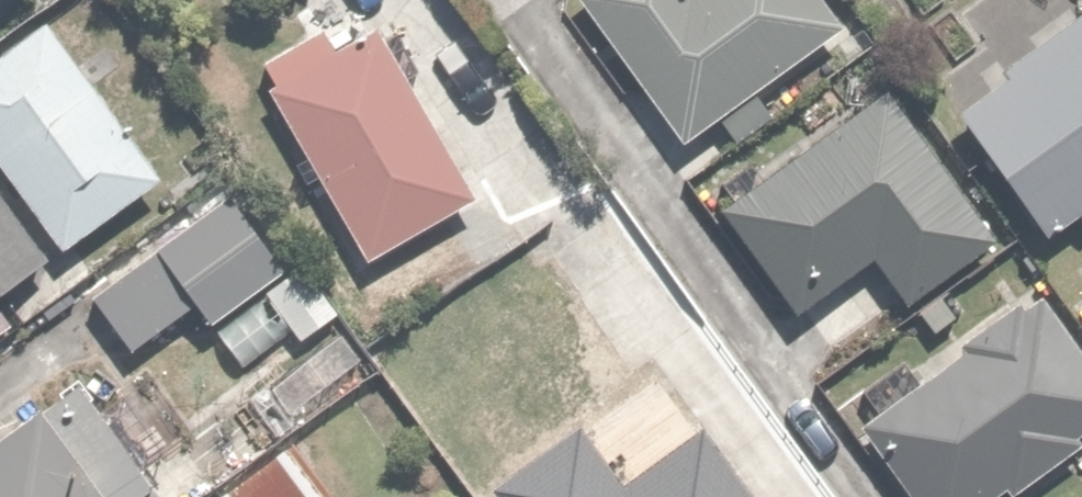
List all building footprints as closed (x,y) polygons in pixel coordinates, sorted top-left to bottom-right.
[(16,0),(0,0),(0,11),(16,0)] [(574,2),(675,152),(837,43),(808,0),(577,0),(574,2)] [(964,101),(1058,235),(1081,218),(1081,19),(964,101)] [(458,195),(377,35),(272,87),(353,247),(458,195)] [(985,234),(888,96),(728,209),(795,303),(860,257),(891,300),(985,234)] [(0,126),(0,243),(46,308),(129,250),(28,106),(0,126)] [(278,274),(226,202),(98,293),(127,333),(183,293),(206,324),(278,274)] [(20,318),(0,291),(0,333),(20,318)] [(1042,306),(866,431),(913,496),(974,496),(1081,420),(1081,362),(1042,306)] [(435,426),(486,496),(718,496),(614,354),(565,390),(538,352),(435,426)] [(0,439),(0,496),(100,496),(37,412),(0,439)] [(275,445),(213,491),(217,496),(312,496),(313,496),(275,445)]
